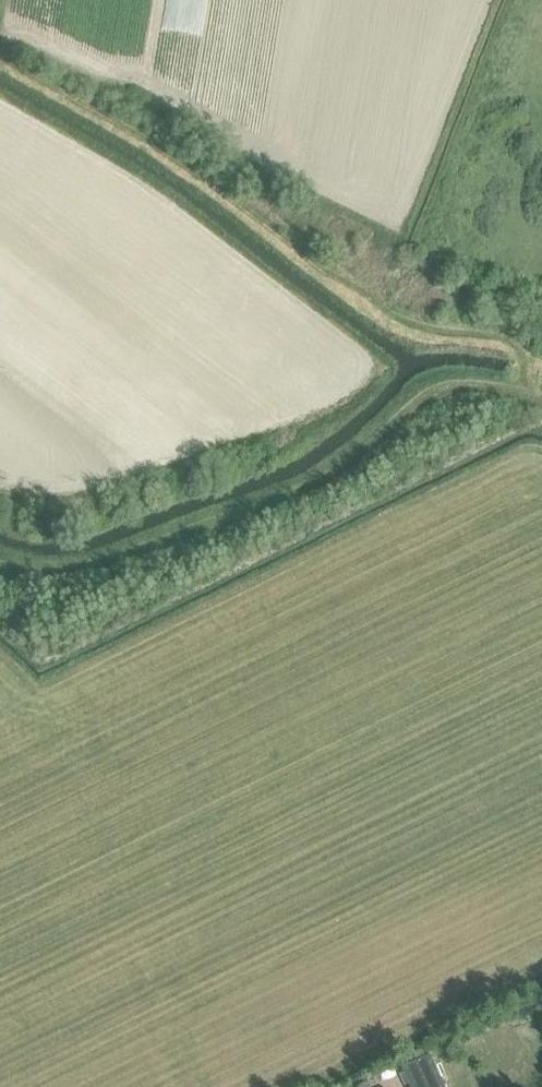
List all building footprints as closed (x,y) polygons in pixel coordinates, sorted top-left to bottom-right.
[(412,1086),(445,1086),(431,1055),(403,1068),(412,1086)]
